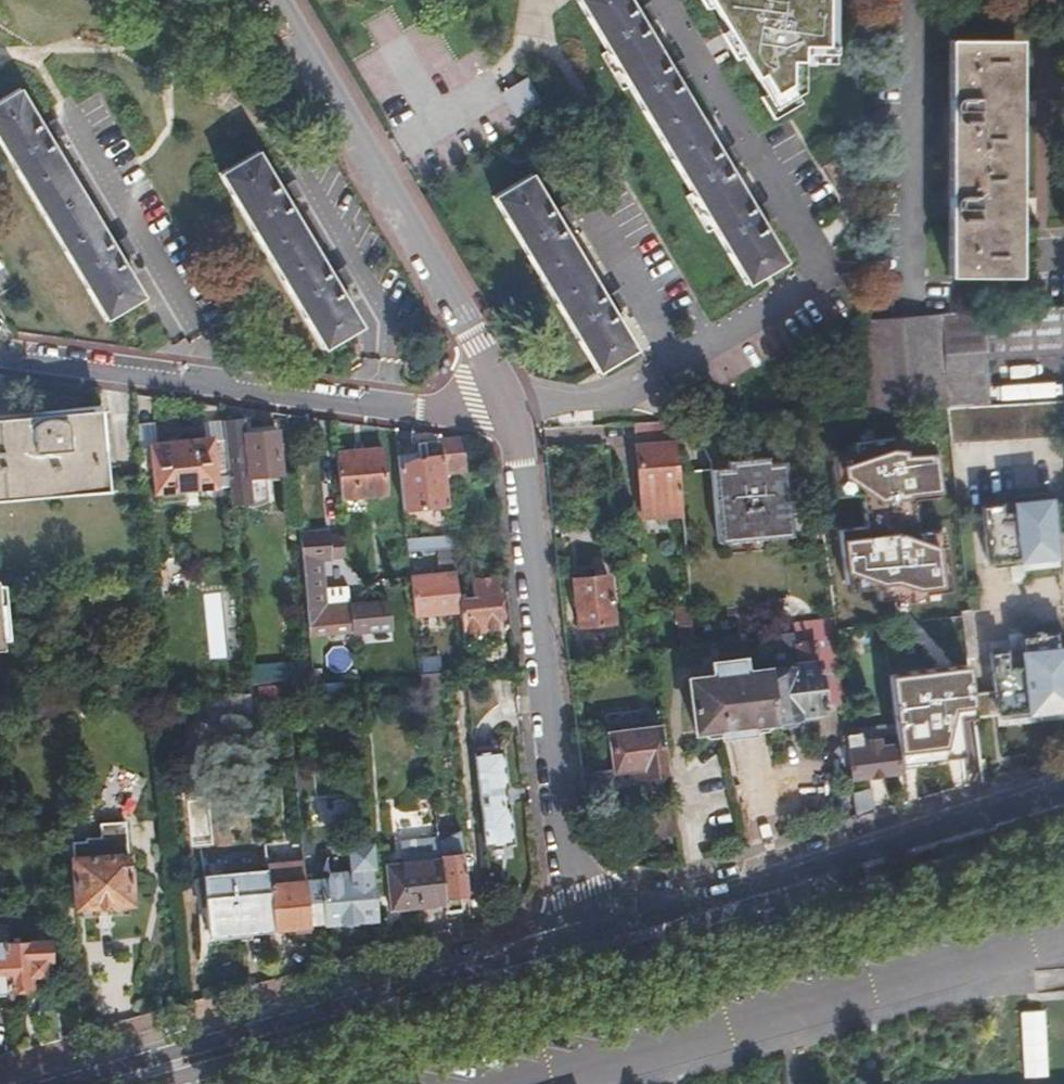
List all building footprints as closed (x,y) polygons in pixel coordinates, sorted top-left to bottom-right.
[(680,60),(668,67),(643,26),(655,18),(648,5),(635,12),(627,0),(579,0),(746,278),(782,257),(760,219),(772,212),(763,197),(751,205),(726,163),(738,156),(730,142),(718,150),(676,80),(688,73),(680,60)] [(771,103),(799,86),(802,37),(825,36),(825,0),(713,0),(771,103)] [(1016,43),(954,44),(955,276),(1017,276),(1016,43)] [(0,102),(0,140),(103,317),(140,295),(117,257),(128,251),(120,237),(109,243),(50,142),(61,135),(53,121),(41,127),(20,90),(0,102)] [(339,287),(350,281),(343,267),(331,274),(289,202),(300,196),(292,183),(281,189),(259,151),(222,172),(325,347),(361,325),(339,287)] [(612,309),(623,302),(615,288),(604,295),(562,224),(573,217),(565,204),(554,211),(533,174),(496,196),(598,368),(634,346),(612,309)] [(946,312),(861,317),(861,409),(946,405),(946,312)] [(946,405),(950,440),(1063,434),(1063,399),(946,405)] [(220,421),(219,413),(200,415),(203,441),(207,441),(222,439),(220,421)] [(227,489),(232,537),(245,536),(242,504),(237,504),(234,478),(247,476),(243,435),(242,430),(241,419),(220,421),(222,439),(227,489)] [(104,483),(99,420),(0,429),(0,492),(104,483)] [(677,434),(665,420),(632,422),(640,515),(683,513),(680,472),(677,434)] [(143,421),(131,422),(134,452),(146,450),(146,447),(143,421)] [(243,435),(273,432),(273,426),(242,430),(243,435)] [(243,435),(247,476),(247,480),(279,477),(273,432),(243,435)] [(857,448),(830,451),(835,493),(861,490),(865,523),(838,526),(844,587),(874,584),(875,595),(894,593),(895,602),(924,599),(924,591),(948,588),(941,529),(915,532),(911,496),(938,493),(933,440),(906,443),(905,434),(856,440),(857,448)] [(444,440),(444,441),(448,474),(469,472),(466,438),(444,440)] [(207,441),(213,490),(227,489),(222,439),(207,441)] [(146,450),(134,452),(137,481),(150,480),(153,508),(181,505),(180,494),(213,490),(207,441),(203,441),(146,447),(146,450)] [(413,445),(399,447),(405,510),(451,506),(448,474),(444,441),(420,444),(421,457),(415,458),(413,445)] [(339,452),(344,508),(390,504),(385,448),(339,452)] [(680,472),(683,513),(686,544),(792,535),(785,459),(770,461),(769,456),(728,459),(729,468),(730,489),(715,490),(713,469),(680,472)] [(730,489),(729,468),(713,469),(715,490),(730,489)] [(1050,505),(982,512),(989,568),(1056,561),(1050,505)] [(330,530),(300,533),(300,541),(309,633),(354,629),(350,584),(326,587),(323,556),(332,556),(330,534),(330,530)] [(346,532),(330,534),(332,556),(348,554),(346,532)] [(454,536),(408,540),(410,551),(455,547),(454,536)] [(451,575),(412,579),(416,615),(454,612),(451,575)] [(609,575),(571,578),(575,627),(613,623),(609,575)] [(465,600),(463,600),(468,648),(497,646),(495,619),(500,619),(496,580),(464,583),(465,600)] [(991,658),(997,718),(1063,710),(1063,645),(1043,647),(1042,638),(1008,641),(1010,656),(991,658)] [(798,673),(770,676),(774,724),(778,733),(797,731),(801,725),(800,719),(826,716),(818,645),(795,647),(797,664),(798,673)] [(774,724),(770,676),(769,674),(746,676),(744,663),(713,666),(714,679),(690,682),(696,744),(751,738),(750,726),(774,724)] [(769,674),(770,676),(798,673),(797,664),(768,667),(769,674)] [(895,747),(897,766),(961,759),(957,723),(974,722),(972,699),(968,668),(886,678),(895,747)] [(422,674),(423,680),(423,686),(447,683),(446,672),(422,674)] [(267,673),(246,675),(247,687),(268,685),(267,673)] [(247,687),(248,697),(249,702),(287,698),(286,683),(268,685),(247,687)] [(330,684),(315,685),(317,708),(332,706),(330,684)] [(248,697),(160,706),(160,708),(162,727),(251,718),(249,702),(248,697)] [(987,697),(972,699),(974,722),(990,720),(987,697)] [(660,710),(602,716),(608,775),(625,773),(639,771),(640,781),(667,777),(660,710)] [(871,734),(843,738),(847,782),(898,776),(897,766),(895,747),(873,750),(871,734)] [(504,759),(478,761),(488,852),(514,849),(510,813),(508,814),(505,794),(508,794),(504,759)] [(639,771),(625,773),(626,782),(640,781),(639,771)] [(849,797),(851,820),(872,814),(870,795),(849,797)] [(674,841),(671,814),(644,817),(647,844),(674,841)] [(399,860),(382,862),(386,911),(447,903),(442,859),(442,855),(440,836),(396,840),(399,860)] [(373,842),(327,847),(330,878),(350,876),(350,870),(367,869),(376,868),(373,842)] [(89,855),(72,857),(76,910),(128,905),(123,852),(104,854),(104,859),(89,861),(89,855)] [(442,859),(447,903),(447,910),(464,909),(462,894),(469,893),(465,857),(442,859)] [(268,885),(273,931),(298,928),(311,926),(307,881),(306,874),(304,861),(266,865),(268,885)] [(330,878),(329,866),(323,873),(306,874),(307,881),(324,879),(330,878)] [(372,920),(367,869),(350,870),(350,876),(330,878),(324,879),(328,924),(372,920)] [(210,939),(273,933),(273,931),(268,885),(267,876),(204,882),(210,939)] [(307,881),(311,926),(328,924),(324,879),(307,881)] [(311,926),(298,928),(299,942),(313,941),(311,926)] [(3,945),(5,989),(26,989),(25,975),(40,974),(40,962),(45,962),(45,944),(3,945)] [(1045,1009),(1021,1010),(1023,1076),(1047,1075),(1045,1009)]
